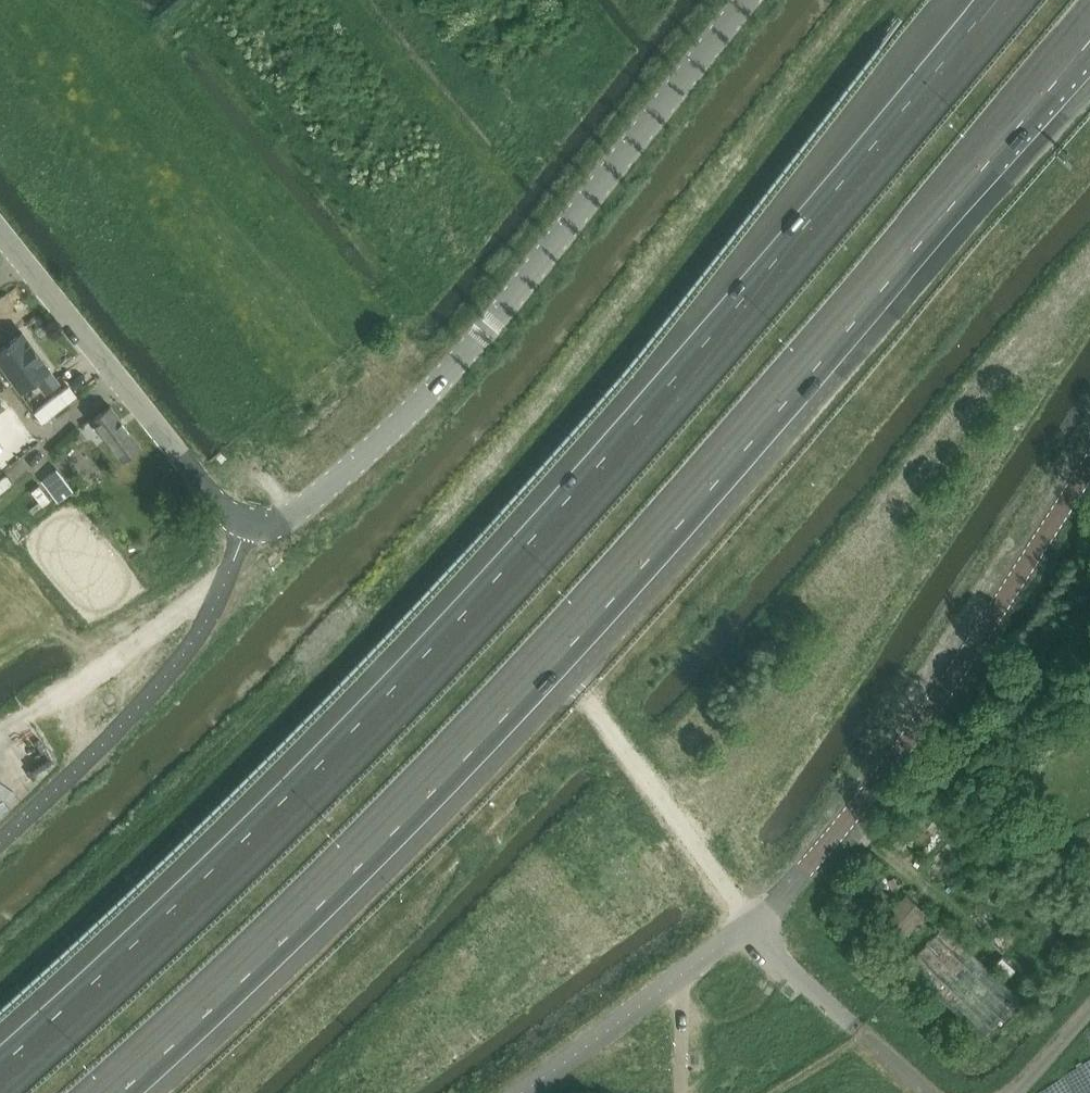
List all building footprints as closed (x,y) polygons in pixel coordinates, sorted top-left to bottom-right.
[(22,332),(0,349),(0,361),(20,389),(36,378),(45,391),(46,392),(59,382),(22,332)] [(69,386),(35,411),(43,422),(77,396),(69,386)] [(141,446),(111,406),(92,419),(123,460),(141,446)] [(9,427),(7,424),(0,429),(0,469),(40,441),(23,418),(9,427)] [(73,490),(57,468),(43,479),(59,501),(73,490)] [(916,836),(939,801),(929,794),(905,829),(916,836)] [(854,897),(878,918),(895,899),(872,878),(854,897)] [(927,913),(908,894),(884,920),(903,938),(927,913)] [(946,926),(908,965),(984,1038),(1021,998),(946,926)]
